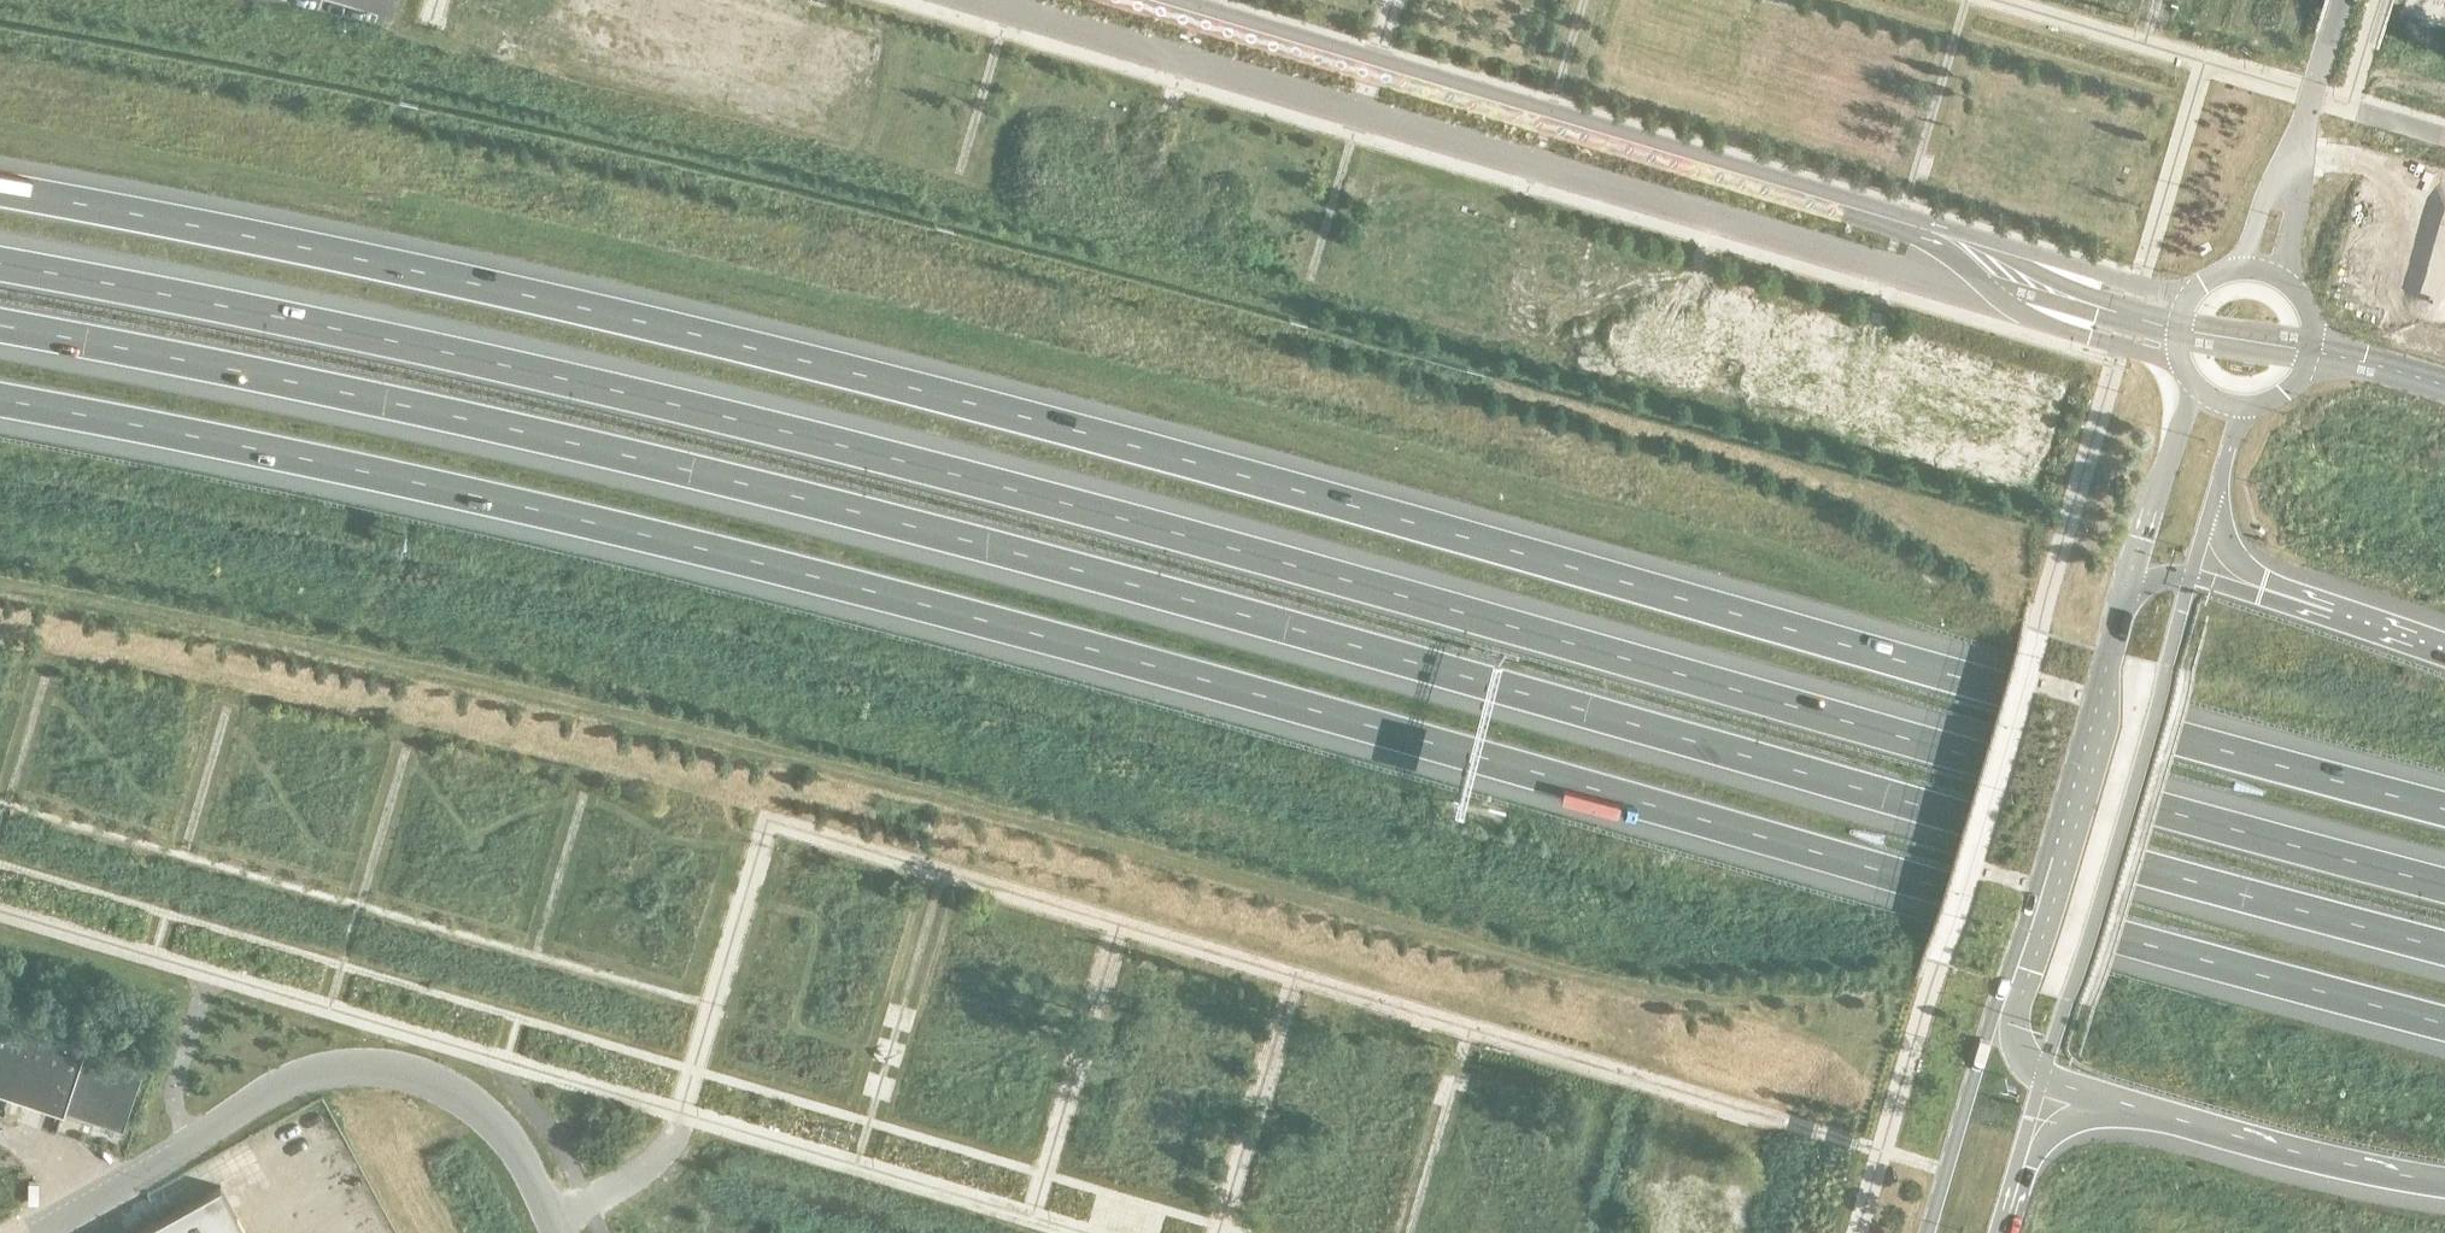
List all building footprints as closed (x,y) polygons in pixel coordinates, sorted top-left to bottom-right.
[(0,1011),(0,1088),(64,1109),(84,1049),(87,1040),(0,1011)] [(142,1069),(84,1049),(64,1109),(122,1128),(142,1069)] [(160,1218),(132,1232),(246,1232),(220,1185),(160,1218)]
